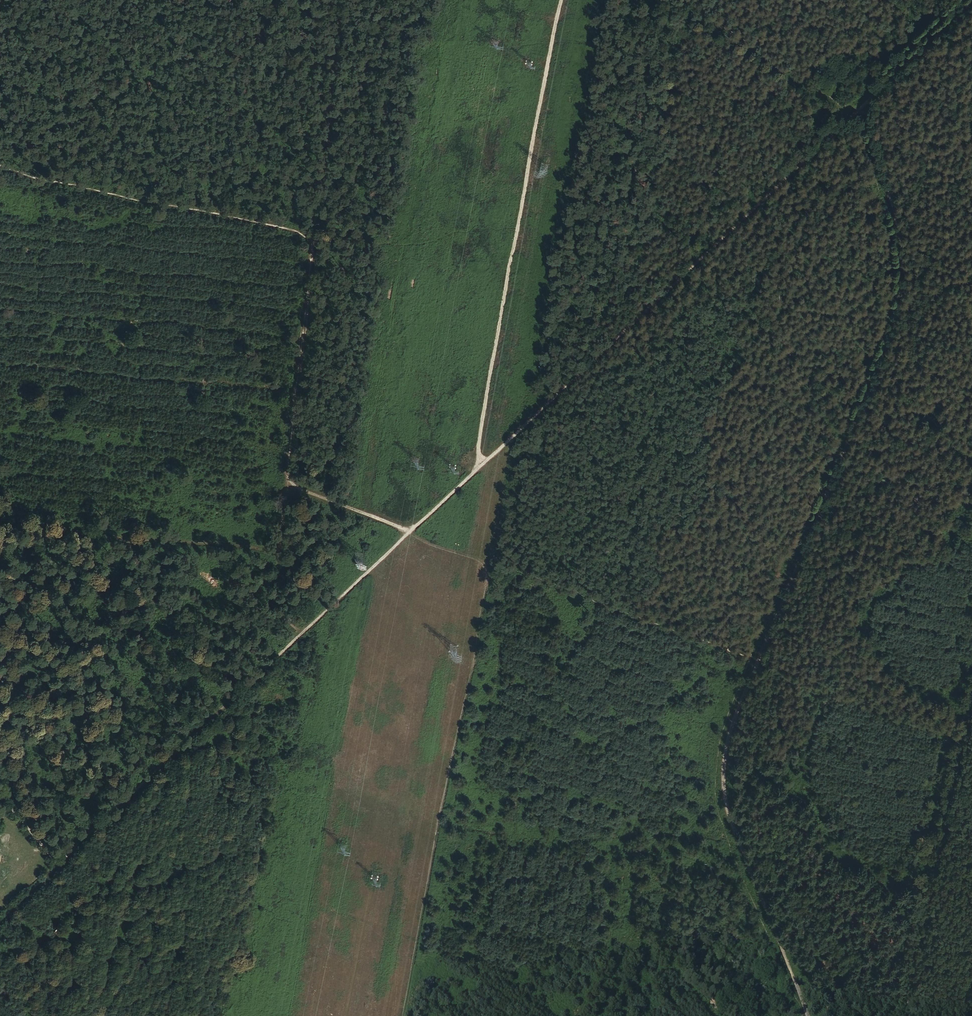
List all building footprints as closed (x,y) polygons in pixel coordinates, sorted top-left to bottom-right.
[(54,931),(60,937),(64,933),(57,927),(54,931)]
